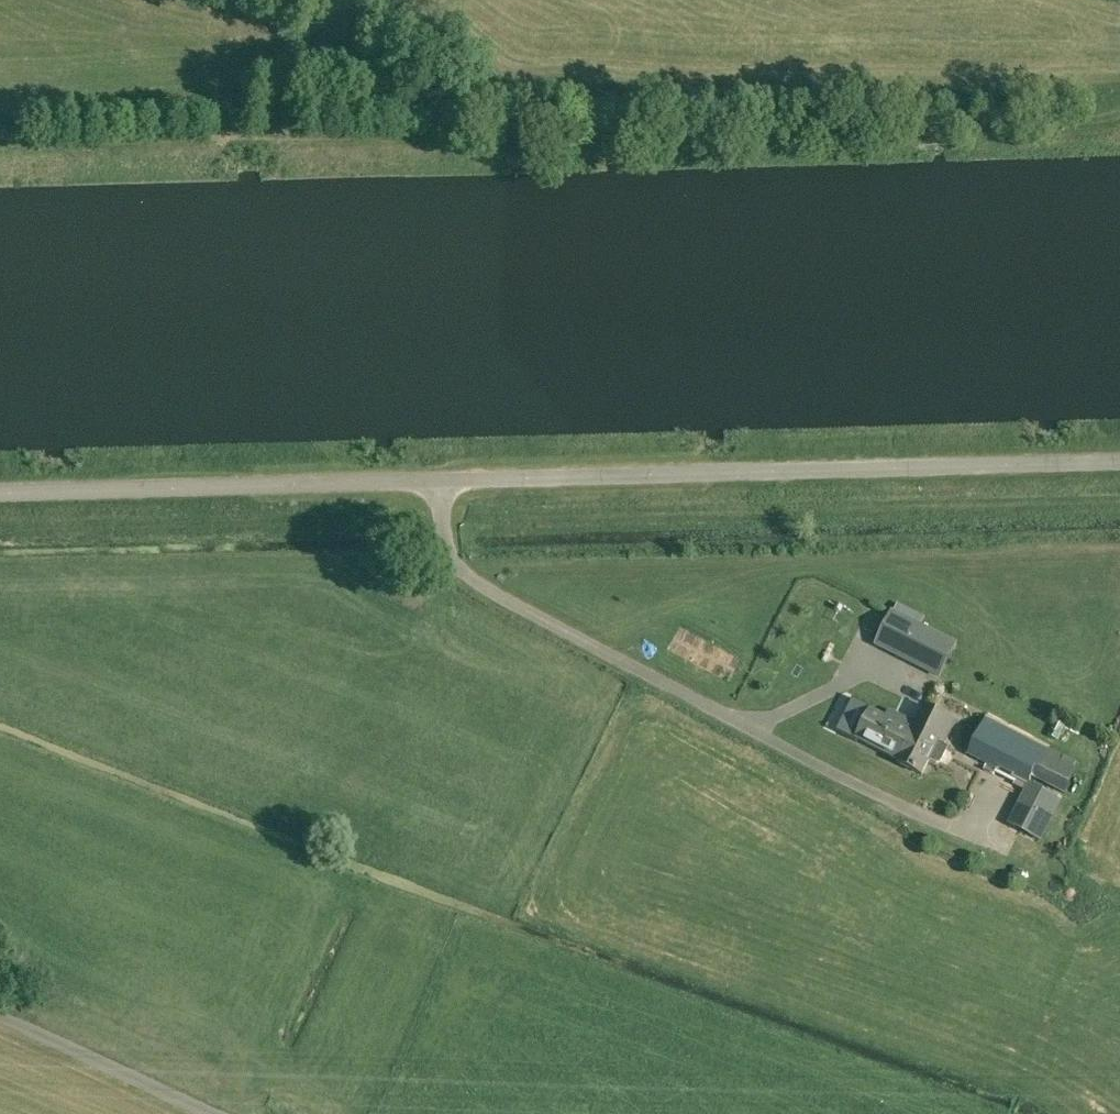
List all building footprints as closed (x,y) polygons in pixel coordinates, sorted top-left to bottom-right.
[(942,678),(958,646),(894,614),(877,646),(942,678)] [(896,762),(923,776),(931,759),(940,764),(949,748),(939,743),(940,740),(946,743),(956,722),(925,706),(917,723),(898,760),(897,761),(896,762)] [(855,740),(897,761),(897,760),(898,760),(917,723),(890,710),(886,718),(870,710),(855,740)] [(1033,777),(1068,794),(1082,766),(1047,749),(986,717),(967,755),(1029,786),(1033,777)] [(1032,787),(1012,827),(1040,840),(1059,801),(1032,787)]
